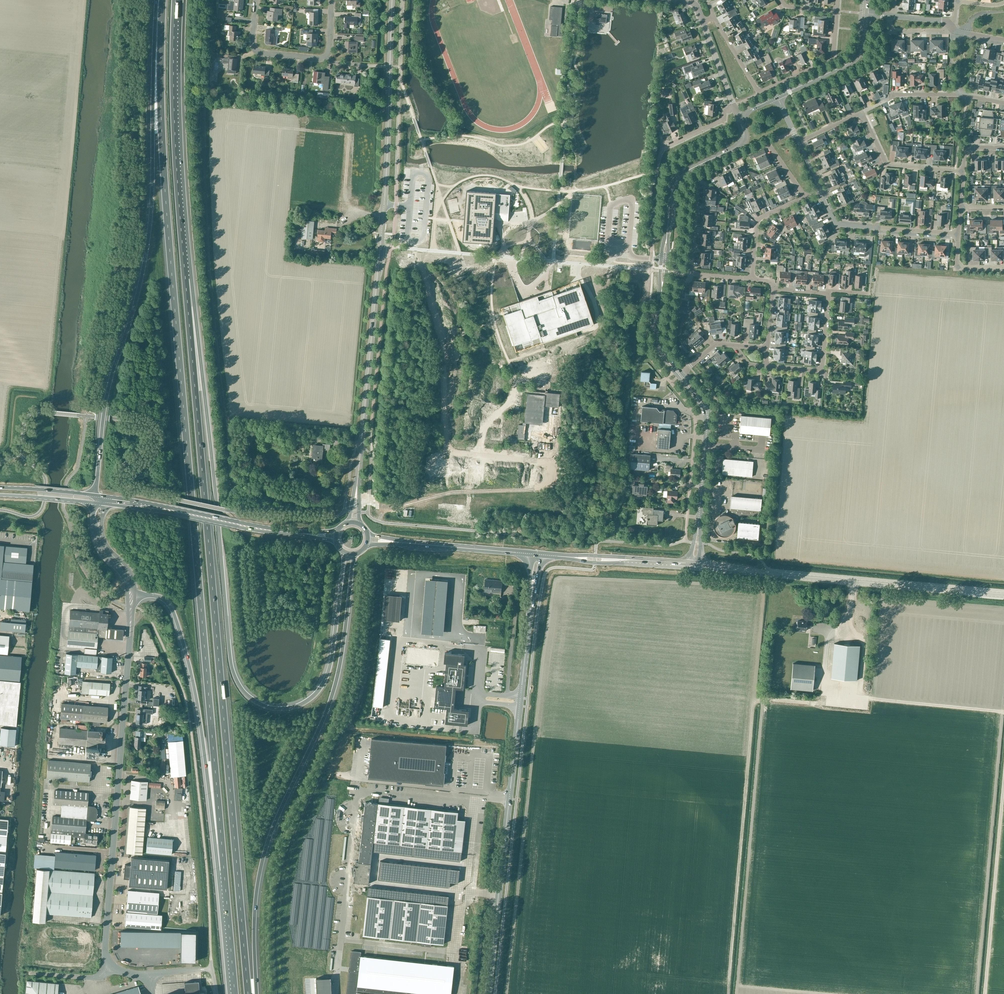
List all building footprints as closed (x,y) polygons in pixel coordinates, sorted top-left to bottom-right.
[(242,11),(243,0),(231,0),(230,4),(234,5),(234,10),(242,11)] [(347,5),(347,9),(352,9),(352,7),(360,7),(360,2),(356,2),(356,0),(347,0),(347,5)] [(720,10),(728,5),(726,0),(722,0),(723,2),(717,5),(720,10)] [(913,3),(903,2),(902,6),(903,6),(903,8),(907,9),(907,12),(914,12),(914,9),(915,10),(916,3),(913,3)] [(730,12),(731,14),(735,11),(737,10),(735,7),(734,7),(733,6),(730,7),(728,5),(720,10),(722,14),(729,11),(730,12)] [(948,6),(938,5),(938,8),(934,8),(934,10),(933,10),(933,14),(940,14),(940,11),(947,12),(948,6)] [(562,36),(562,24),(561,24),(562,7),(550,6),(549,19),(552,19),(552,25),(551,25),(550,36),(557,36),(562,36)] [(680,26),(687,23),(683,13),(679,14),(678,12),(678,8),(667,7),(667,12),(670,12),(670,11),(675,11),(676,15),(680,26)] [(281,15),(282,9),(271,8),(270,12),(268,12),(267,20),(277,21),(278,15),(281,15)] [(310,25),(318,25),(318,13),(313,13),(313,9),(305,8),(305,12),(310,13),(310,25)] [(724,21),(727,26),(736,21),(733,17),(737,14),(735,11),(731,14),(729,15),(731,18),(724,21)] [(771,11),(756,20),(760,27),(761,28),(763,27),(765,26),(766,26),(772,23),(773,25),(776,23),(775,21),(778,19),(775,13),(773,14),(771,11)] [(345,17),(344,27),(349,28),(349,24),(357,24),(357,20),(360,20),(361,13),(354,13),(354,17),(345,17)] [(609,24),(609,18),(606,17),(607,15),(594,13),(593,22),(609,24)] [(818,26),(828,27),(828,21),(821,20),(822,17),(814,16),(814,22),(818,23),(818,26)] [(789,31),(799,32),(800,18),(796,18),(796,20),(790,20),(789,31)] [(736,21),(727,26),(730,30),(735,27),(737,30),(738,30),(740,29),(744,26),(741,21),(737,23),(736,21)] [(236,26),(230,26),(230,25),(224,25),(224,29),(229,30),(229,35),(226,35),(226,40),(230,40),(238,41),(238,35),(240,35),(240,32),(235,32),(236,26)] [(733,37),(736,41),(745,36),(743,34),(746,30),(744,26),(740,29),(742,32),(733,37)] [(828,27),(818,26),(818,30),(813,29),(813,35),(820,36),(820,33),(827,33),(828,27)] [(280,31),(282,31),(282,28),(273,27),(273,30),(267,29),(265,42),(265,43),(266,44),(267,44),(269,44),(276,44),(276,45),(277,36),(275,36),(275,30),(280,31)] [(307,46),(317,46),(317,34),(312,34),(313,30),(303,30),(301,30),(301,33),(303,33),(303,34),(307,34),(307,46)] [(681,38),(683,42),(692,39),(690,31),(686,33),(685,30),(674,33),(677,40),(681,38)] [(745,36),(736,41),(739,46),(745,42),(747,44),(753,40),(752,37),(751,38),(750,36),(748,34),(745,36)] [(346,41),(346,52),(357,52),(357,42),(359,42),(359,40),(363,40),(363,36),(354,36),(354,42),(346,41)] [(816,53),(825,53),(826,40),(818,40),(818,39),(808,38),(808,44),(817,45),(816,53)] [(897,51),(897,39),(892,39),(892,41),(891,41),(891,47),(888,47),(888,57),(893,57),(894,51),(897,51)] [(907,53),(907,47),(903,47),(903,41),(902,41),(902,39),(897,39),(897,51),(901,51),(901,53),(901,54),(901,55),(901,56),(901,57),(901,58),(902,58),(903,58),(903,59),(904,59),(905,59),(905,58),(906,58),(907,58),(907,53)] [(916,51),(917,39),(912,39),(912,41),(911,41),(911,47),(907,47),(907,53),(913,53),(913,51),(916,51)] [(917,39),(916,51),(920,51),(921,57),(926,57),(926,54),(926,53),(926,46),(923,46),(923,40),(921,40),(921,39),(917,39)] [(926,46),(926,53),(932,53),(932,50),(936,50),(936,39),(931,39),(931,40),(930,40),(930,46),(926,46)] [(941,39),(936,39),(936,50),(936,53),(946,53),(946,46),(942,46),(942,40),(941,40),(941,39)] [(742,52),(745,56),(758,48),(755,46),(756,45),(754,41),(753,40),(747,44),(748,47),(747,48),(747,49),(742,52)] [(690,54),(692,60),(698,58),(696,52),(697,51),(694,45),(683,49),(686,55),(690,54)] [(808,61),(805,54),(807,53),(805,46),(800,49),(802,53),(798,55),(799,57),(801,58),(799,62),(802,63),(802,64),(802,63),(804,64),(805,62),(808,61)] [(758,48),(745,56),(748,61),(752,58),(754,61),(763,56),(761,52),(759,54),(758,53),(758,48)] [(989,59),(990,49),(985,48),(983,55),(980,55),(979,63),(982,64),(983,62),(988,62),(989,59)] [(993,65),(996,66),(998,58),(994,57),(996,50),(994,50),(991,49),(991,50),(990,49),(989,59),(988,62),(993,63),(993,65)] [(222,57),(222,62),(229,63),(228,69),(228,73),(236,74),(236,70),(237,59),(234,59),(234,55),(229,55),(229,54),(222,53),(222,54),(222,57)] [(778,63),(783,73),(789,70),(788,66),(793,64),(790,58),(778,63)] [(769,72),(773,70),(770,63),(764,66),(766,70),(759,74),(763,82),(764,82),(766,81),(766,80),(772,78),(769,72)] [(685,67),(683,67),(685,74),(688,73),(690,72),(693,78),(698,76),(697,75),(704,72),(702,64),(693,67),(692,64),(685,67)] [(254,66),(253,73),(261,74),(261,76),(264,76),(264,81),(268,82),(269,70),(265,70),(265,67),(254,66)] [(289,79),(298,80),(299,74),(293,74),(293,69),(283,68),(282,76),(289,76),(289,79)] [(929,74),(929,86),(937,86),(937,78),(943,78),(943,69),(937,69),(937,74),(929,74)] [(881,82),(884,80),(882,75),(878,76),(876,70),(869,73),(874,82),(880,79),(881,82)] [(323,89),(328,90),(329,80),(324,79),(325,73),(314,71),(313,82),(314,82),(314,85),(315,85),(317,85),(318,85),(318,83),(323,83),(323,89)] [(903,86),(903,76),(900,76),(899,75),(899,71),(892,71),(892,78),(896,78),(896,86),(903,86)] [(356,76),(344,75),(336,74),(335,82),(343,83),(355,84),(355,86),(358,87),(359,79),(356,78),(356,76)] [(923,82),(923,75),(917,75),(910,75),(910,86),(917,86),(917,82),(919,82),(923,82)] [(978,89),(983,90),(985,80),(980,79),(981,75),(977,75),(976,82),(979,83),(978,89)] [(985,80),(983,90),(989,91),(990,85),(993,85),(994,79),(995,78),(991,77),(986,76),(985,80)] [(855,84),(858,91),(867,87),(862,77),(855,80),(857,84),(855,84)] [(994,79),(993,85),(997,86),(995,93),(1001,94),(1003,83),(1003,81),(998,80),(994,79)] [(699,86),(701,92),(711,88),(708,80),(700,83),(699,80),(692,83),(694,88),(699,86)] [(841,86),(846,95),(853,92),(849,83),(841,86)] [(835,98),(832,91),(825,94),(829,103),(833,101),(835,105),(841,102),(838,97),(835,98)] [(815,99),(803,104),(807,113),(819,108),(820,112),(825,109),(822,102),(820,98),(815,100),(815,99)] [(717,109),(717,105),(711,104),(712,101),(704,100),(704,105),(709,106),(708,115),(715,116),(716,109),(717,109)] [(895,104),(898,113),(901,112),(902,117),(908,115),(906,108),(903,109),(901,102),(895,104)] [(687,125),(696,121),(691,111),(694,109),(691,103),(680,108),(687,125)] [(898,113),(895,104),(889,106),(891,113),(888,114),(890,121),(896,119),(894,114),(898,113)] [(913,117),(919,117),(919,121),(926,121),(926,109),(922,109),(922,105),(918,105),(917,105),(915,105),(913,105),(913,117)] [(930,115),(937,115),(937,117),(945,117),(945,110),(946,109),(946,108),(946,107),(945,106),(945,105),(937,105),(937,109),(935,109),(935,108),(930,108),(930,115)] [(976,117),(976,122),(987,123),(988,110),(983,110),(981,117),(976,117)] [(987,123),(997,124),(998,119),(994,118),(993,111),(988,110),(987,123)] [(675,130),(670,120),(671,120),(668,114),(665,115),(664,116),(667,122),(664,124),(664,123),(663,123),(658,125),(657,126),(659,130),(660,130),(663,135),(668,133),(669,134),(675,130)] [(980,136),(985,136),(987,123),(976,122),(975,128),(980,128),(980,136)] [(987,123),(985,136),(990,137),(993,129),(997,130),(997,124),(987,123)] [(858,133),(860,132),(857,126),(854,127),(852,124),(847,127),(848,130),(847,130),(848,131),(847,132),(847,133),(848,135),(849,136),(850,135),(850,137),(853,136),(859,134),(858,133)] [(813,143),(816,150),(825,146),(823,142),(827,140),(824,134),(818,137),(819,140),(813,143)] [(860,138),(852,142),(854,146),(853,146),(855,152),(857,151),(867,146),(864,141),(862,142),(860,138)] [(895,156),(901,158),(902,147),(899,147),(899,142),(893,141),(892,149),(896,150),(895,156)] [(902,147),(901,158),(907,157),(908,151),(911,151),(912,143),(906,143),(905,147),(902,147)] [(914,158),(920,159),(921,149),(917,148),(918,144),(912,143),(911,151),(915,151),(914,158),(914,157),(914,158)] [(924,149),(921,149),(920,159),(926,159),(926,152),(930,153),(931,145),(925,144),(924,149)] [(933,159),(939,161),(939,150),(936,150),(936,145),(931,145),(930,153),(933,153),(933,159)] [(939,150),(939,161),(945,160),(945,154),(951,154),(952,146),(943,146),(940,146),(939,150)] [(819,157),(822,163),(831,159),(829,155),(832,154),(829,149),(824,152),(825,155),(819,157)] [(872,161),(869,155),(867,155),(865,152),(854,158),(857,163),(861,161),(862,165),(872,161)] [(765,153),(755,157),(758,164),(767,160),(765,156),(767,156),(765,153)] [(831,159),(822,163),(824,168),(830,166),(831,168),(837,166),(835,161),(832,162),(831,159)] [(981,170),(981,159),(976,159),(977,160),(975,160),(975,164),(972,164),(972,172),(977,172),(977,170),(981,170)] [(981,159),(981,170),(982,173),(985,172),(986,171),(991,171),(991,163),(987,163),(987,160),(985,160),(985,159),(981,159)] [(1001,170),(1001,159),(997,159),(997,160),(995,160),(995,163),(992,163),(992,171),(997,171),(997,170),(1001,170)] [(767,160),(758,164),(761,170),(771,166),(770,162),(769,163),(767,160)] [(737,168),(741,177),(748,174),(743,164),(740,165),(741,166),(737,168)] [(869,167),(865,169),(862,170),(864,174),(865,173),(867,179),(877,175),(874,169),(872,170),(870,166),(869,167)] [(741,177),(737,168),(734,170),(733,169),(730,170),(735,180),(741,177)] [(766,173),(769,179),(778,175),(776,171),(777,171),(776,168),(766,173)] [(828,176),(830,181),(843,175),(844,174),(843,173),(842,172),(841,171),(840,171),(839,171),(838,168),(832,170),(833,173),(828,176)] [(726,173),(722,175),(727,184),(728,187),(734,184),(733,181),(728,171),(725,172),(726,173)] [(884,182),(884,189),(886,189),(887,183),(892,184),(892,178),(893,173),(885,173),(884,182)] [(911,183),(912,175),(904,174),(904,178),(902,178),(902,183),(904,183),(904,184),(909,184),(908,190),(915,190),(915,183),(911,183)] [(727,184),(722,175),(719,177),(719,175),(713,178),(717,188),(727,184)] [(782,181),(780,178),(779,178),(778,175),(769,179),(772,186),(775,184),(776,185),(781,182),(781,181),(782,181)] [(843,175),(830,181),(833,186),(838,184),(840,187),(845,184),(844,181),(846,181),(843,175)] [(920,176),(919,190),(927,190),(927,186),(933,187),(934,180),(928,180),(928,176),(920,176)] [(941,177),(940,184),(936,184),(936,190),(942,191),(942,187),(947,187),(948,178),(941,177)] [(776,185),(774,185),(779,195),(788,190),(786,187),(787,186),(785,181),(781,182),(776,185)] [(836,194),(839,199),(848,195),(850,194),(846,186),(841,188),(842,191),(836,194)] [(981,201),(981,189),(981,186),(973,186),(973,193),(976,193),(976,200),(976,201),(981,201)] [(981,189),(981,201),(982,201),(987,201),(987,200),(987,193),(990,193),(990,186),(985,186),(985,189),(981,189)] [(999,201),(1000,201),(1000,189),(997,189),(997,186),(991,186),(991,193),(995,193),(995,200),(995,201),(999,201)] [(705,199),(718,200),(719,200),(719,199),(718,198),(718,197),(717,197),(716,196),(716,190),(705,189),(704,195),(706,196),(705,199)] [(788,190),(779,195),(782,201),(792,196),(790,193),(789,194),(788,190)] [(464,223),(463,242),(492,244),(492,243),(494,219),(497,219),(499,221),(508,221),(508,215),(510,194),(496,193),(489,192),(466,191),(464,220),(466,220),(466,223),(464,223)] [(848,195),(839,199),(841,205),(847,202),(848,205),(854,202),(852,197),(849,198),(848,195)] [(765,196),(755,200),(759,209),(763,208),(763,209),(770,206),(765,196)] [(718,201),(718,200),(705,199),(705,203),(704,203),(703,206),(709,207),(708,211),(716,211),(717,205),(715,205),(715,203),(716,203),(717,203),(718,202),(718,201)] [(759,209),(755,200),(751,202),(749,199),(745,202),(751,215),(757,212),(756,211),(759,209)] [(771,199),(768,200),(772,209),(776,207),(775,204),(773,204),(771,199)] [(856,216),(862,216),(863,201),(862,201),(861,202),(860,202),(859,202),(859,203),(858,204),(854,203),(853,210),(857,210),(856,216)] [(863,201),(862,216),(868,217),(868,211),(872,211),(874,211),(875,205),(872,205),(868,204),(867,204),(867,203),(866,203),(866,202),(865,202),(864,201),(863,201)] [(807,211),(809,214),(818,210),(817,207),(815,205),(809,208),(807,203),(802,206),(805,212),(807,211)] [(885,207),(881,207),(877,206),(877,212),(880,213),(880,218),(890,219),(891,211),(884,210),(885,207)] [(919,224),(927,224),(928,215),(931,215),(932,209),(928,209),(928,211),(920,211),(919,224)] [(818,210),(809,214),(811,220),(809,221),(810,224),(816,221),(814,218),(820,216),(819,213),(820,213),(818,210)] [(937,225),(943,225),(944,219),(948,219),(948,212),(941,211),(941,215),(938,215),(937,225)] [(702,220),(712,221),(713,215),(716,216),(717,212),(710,212),(710,215),(703,214),(702,220)] [(899,222),(910,223),(910,215),(900,214),(899,222)] [(739,222),(738,228),(748,229),(749,223),(746,222),(746,219),(744,219),(745,216),(739,216),(739,222)] [(788,219),(792,228),(797,225),(798,226),(800,225),(798,220),(795,221),(793,216),(792,216),(789,217),(789,218),(788,219)] [(783,227),(785,231),(786,233),(791,231),(790,229),(792,228),(788,219),(787,219),(786,219),(783,220),(783,221),(785,225),(783,227)] [(301,238),(313,239),(314,221),(303,220),(301,238)] [(712,221),(702,220),(702,226),(709,226),(709,229),(715,230),(715,227),(712,226),(712,221)] [(977,230),(977,220),(971,220),(971,226),(967,226),(967,233),(973,233),(973,230),(977,230)] [(977,220),(977,230),(980,230),(980,233),(986,233),(986,226),(983,226),(983,220),(977,220)] [(997,230),(997,220),(991,220),(991,226),(987,226),(987,233),(993,233),(993,230),(997,230)] [(771,229),(770,230),(778,236),(780,233),(782,235),(785,231),(783,227),(780,222),(778,223),(775,227),(773,225),(773,226),(772,225),(770,228),(771,229)] [(816,223),(811,226),(812,227),(814,232),(815,231),(816,232),(817,231),(818,234),(828,230),(826,227),(825,225),(824,225),(823,223),(817,225),(816,223)] [(325,238),(331,238),(331,234),(336,235),(337,228),(325,227),(325,230),(318,230),(318,237),(317,240),(318,241),(324,242),(325,241),(325,238)] [(778,236),(770,230),(769,231),(768,231),(766,233),(767,234),(771,237),(769,239),(774,243),(776,241),(775,240),(778,236)] [(828,230),(818,234),(821,239),(818,241),(819,244),(825,241),(824,238),(830,236),(829,233),(828,230)] [(715,232),(705,231),(704,234),(701,233),(701,239),(710,240),(710,235),(715,236),(715,232)] [(737,243),(747,244),(748,238),(741,237),(741,234),(734,234),(733,237),(738,237),(737,243)] [(710,240),(701,239),(700,245),(703,245),(703,248),(710,249),(711,246),(709,246),(710,240)] [(840,250),(841,240),(835,239),(834,245),(831,245),(831,251),(834,251),(835,252),(836,252),(836,250),(840,250)] [(841,240),(840,250),(843,251),(843,253),(844,254),(845,254),(845,255),(848,256),(849,247),(846,246),(846,240),(841,240)] [(885,253),(886,240),(882,240),(882,241),(881,241),(881,247),(878,246),(877,253),(880,253),(880,255),(885,255),(885,253)] [(890,254),(894,254),(894,248),(891,247),(892,242),(891,242),(891,241),(886,240),(885,253),(891,253),(890,254)] [(851,247),(850,253),(854,253),(853,255),(859,255),(859,252),(860,241),(854,241),(854,247),(851,247)] [(859,255),(859,256),(865,257),(865,254),(868,254),(869,254),(869,247),(865,247),(866,242),(860,241),(859,252),(859,255)] [(894,248),(894,254),(894,256),(897,256),(897,254),(902,255),(902,253),(903,242),(899,241),(899,242),(898,242),(897,248),(894,248)] [(903,242),(902,253),(905,253),(905,256),(911,256),(911,249),(908,249),(909,243),(908,243),(908,242),(903,242)] [(747,244),(737,243),(737,246),(734,246),(733,251),(739,252),(740,249),(747,249),(747,244)] [(923,254),(924,243),(919,243),(919,244),(918,244),(918,250),(915,249),(914,257),(920,258),(920,256),(923,256),(923,254)] [(923,256),(928,257),(931,257),(932,251),(929,251),(929,245),(928,245),(928,244),(924,243),(923,254),(923,256)] [(934,257),(939,258),(940,256),(941,245),(936,244),(936,245),(935,245),(935,251),(932,251),(931,257),(931,259),(934,259),(934,257)] [(765,248),(765,251),(766,252),(766,253),(776,254),(776,251),(777,251),(777,248),(777,245),(771,245),(771,248),(766,247),(766,248),(765,248)] [(941,245),(940,256),(939,258),(945,258),(944,258),(948,259),(948,252),(945,252),(946,246),(945,246),(945,245),(941,245)] [(988,247),(988,254),(991,254),(991,260),(997,260),(997,250),(992,250),(992,247),(991,247),(991,245),(988,245),(988,247)] [(979,260),(979,250),(976,250),(976,247),(970,247),(970,254),(973,254),(973,260),(979,260)] [(979,250),(979,260),(985,260),(985,254),(988,254),(988,247),(984,247),(985,250),(979,250)] [(699,258),(708,259),(710,259),(711,253),(710,253),(710,250),(703,250),(703,253),(700,253),(699,258)] [(736,261),(746,262),(746,257),(739,256),(739,253),(733,252),(733,256),(735,258),(736,258),(736,261)] [(776,254),(766,253),(765,254),(764,255),(764,258),(765,258),(770,259),(770,262),(777,262),(778,256),(775,256),(776,254)] [(708,259),(699,258),(699,264),(702,264),(701,268),(710,269),(710,262),(708,262),(708,259)] [(746,262),(736,261),(733,261),(732,266),(726,266),(725,270),(738,271),(738,267),(745,268),(746,262)] [(784,282),(785,272),(782,272),(783,266),(778,265),(776,266),(776,276),(779,276),(779,281),(779,282),(782,283),(783,282),(784,282)] [(785,272),(784,282),(785,282),(786,283),(789,283),(789,282),(790,282),(790,277),(793,278),(794,270),(788,270),(788,272),(785,272)] [(794,270),(793,278),(796,278),(795,283),(796,283),(796,284),(799,284),(800,283),(801,283),(802,273),(802,271),(794,270)] [(840,274),(836,274),(836,272),(835,271),(831,270),(830,271),(829,274),(829,278),(828,285),(835,285),(835,283),(839,283),(840,274)] [(581,276),(588,280),(591,276),(584,271),(581,276)] [(802,273),(801,283),(802,283),(803,284),(806,285),(806,284),(807,279),(809,279),(810,273),(810,272),(802,271),(802,273)] [(848,284),(852,284),(853,271),(846,271),(846,276),(842,275),(841,286),(848,286),(848,284)] [(810,273),(809,279),(812,279),(812,284),(812,285),(815,285),(816,285),(817,285),(818,275),(818,272),(815,272),(810,272),(810,273)] [(818,275),(817,285),(818,285),(819,286),(822,286),(822,285),(823,285),(823,280),(826,280),(826,278),(827,274),(824,274),(823,275),(818,275)] [(865,285),(866,275),(862,275),(862,276),(856,276),(855,286),(861,286),(862,284),(865,285)] [(698,292),(699,282),(693,282),(692,286),(690,285),(689,284),(687,284),(687,285),(686,294),(689,294),(689,291),(692,291),(698,292)] [(699,282),(698,292),(702,292),(701,296),(707,297),(708,290),(705,289),(705,283),(699,282)] [(721,284),(721,286),(714,286),(714,293),(712,292),(712,297),(721,298),(721,296),(725,296),(726,285),(721,284)] [(512,304),(502,307),(504,314),(514,345),(540,336),(543,342),(593,324),(580,285),(553,295),(551,290),(519,302),(516,294),(509,297),(512,304)] [(729,285),(728,291),(729,291),(729,297),(737,298),(737,295),(742,295),(742,288),(736,287),(736,285),(729,285)] [(746,300),(753,300),(753,296),(759,296),(760,289),(750,288),(750,292),(746,292),(746,300)] [(779,297),(779,303),(788,304),(790,304),(791,298),(790,298),(790,295),(784,295),(783,298),(779,297)] [(809,306),(811,306),(820,307),(820,301),(816,301),(816,298),(810,297),(810,300),(809,300),(809,306)] [(840,301),(839,311),(851,312),(852,302),(853,299),(846,298),(846,302),(840,301)] [(782,312),(788,312),(789,309),(787,309),(788,304),(779,303),(778,308),(782,309),(782,312)] [(809,311),(809,314),(815,315),(815,313),(817,313),(818,312),(819,312),(820,307),(811,306),(810,311),(809,311)] [(778,314),(777,320),(786,321),(788,321),(789,316),(790,316),(790,312),(788,312),(782,312),(782,315),(778,314)] [(809,323),(818,323),(819,318),(815,318),(815,315),(809,314),(808,317),(807,323),(809,323)] [(749,337),(757,337),(758,325),(753,324),(753,319),(744,318),(743,327),(750,327),(749,337)] [(838,328),(847,329),(847,324),(853,325),(854,319),(845,318),(844,322),(838,321),(838,328)] [(715,324),(716,334),(722,333),(721,328),(724,327),(723,319),(720,320),(720,323),(715,324)] [(730,335),(737,336),(738,324),(731,324),(732,321),(728,320),(727,329),(731,329),(730,335)] [(781,326),(780,329),(787,329),(787,326),(786,326),(786,321),(777,320),(776,325),(781,326)] [(711,335),(716,334),(715,324),(714,321),(705,322),(707,330),(710,329),(711,335)] [(807,331),(813,332),(814,329),(818,329),(818,323),(809,323),(809,328),(807,328),(807,331)] [(694,336),(700,344),(705,340),(701,336),(704,334),(699,328),(692,333),(694,336)] [(775,337),(785,337),(785,332),(786,332),(787,329),(780,329),(780,332),(776,331),(775,337)] [(805,334),(805,339),(808,340),(817,340),(817,335),(813,335),(813,332),(807,331),(807,334),(805,334)] [(836,344),(847,345),(848,339),(853,339),(854,333),(846,332),(845,336),(837,335),(836,344)] [(700,344),(694,336),(692,333),(688,337),(685,339),(690,346),(693,343),(696,347),(700,344)] [(785,337),(775,337),(775,342),(779,343),(779,346),(785,346),(785,343),(786,343),(787,338),(785,337)] [(805,339),(804,345),(806,345),(806,348),(812,349),(812,346),(816,346),(817,340),(808,340),(805,339)] [(774,348),(774,354),(783,355),(784,349),(785,349),(785,346),(779,346),(779,349),(774,348)] [(805,351),(804,356),(815,357),(816,352),(812,351),(812,349),(806,348),(805,351)] [(839,360),(839,364),(847,365),(847,363),(851,363),(853,365),(853,362),(853,359),(853,358),(851,358),(851,356),(854,354),(854,351),(840,350),(840,355),(842,355),(841,358),(839,360)] [(729,360),(723,353),(721,356),(717,351),(710,357),(713,362),(716,360),(721,366),(729,360)] [(783,355),(774,354),(773,359),(778,360),(777,363),(784,363),(784,360),(783,360),(783,355)] [(815,357),(804,356),(804,362),(804,365),(810,365),(811,362),(815,363),(815,357)] [(742,368),(738,363),(735,365),(733,362),(727,368),(731,372),(732,371),(735,374),(742,368)] [(649,381),(649,373),(641,372),(640,380),(645,381),(644,387),(650,387),(650,389),(655,389),(656,384),(650,383),(649,381)] [(754,382),(755,380),(747,379),(747,382),(746,382),(745,383),(745,385),(746,386),(747,386),(746,389),(754,390),(754,389),(760,390),(760,383),(754,382)] [(772,391),(779,391),(780,380),(772,379),(772,383),(766,383),(765,390),(772,390),(772,391)] [(796,390),(797,381),(789,381),(788,390),(791,390),(791,396),(794,397),(794,399),(799,399),(800,390),(796,390)] [(815,390),(816,383),(809,382),(809,389),(805,389),(804,395),(810,396),(810,392),(816,393),(816,398),(819,398),(820,390),(815,390)] [(851,387),(851,383),(843,382),(843,385),(833,384),(832,393),(845,394),(845,387),(851,387)] [(555,407),(556,393),(523,391),(522,424),(515,424),(514,439),(533,440),(534,430),(533,430),(533,428),(531,428),(531,423),(540,424),(540,406),(546,406),(555,407)] [(660,411),(657,408),(642,406),(640,421),(676,425),(676,424),(675,424),(676,415),(673,411),(663,410),(663,411),(661,411),(660,411)] [(739,433),(769,435),(771,418),(741,415),(739,433)] [(656,448),(669,449),(671,430),(658,429),(656,448)] [(330,450),(330,444),(323,443),(323,446),(314,445),(312,462),(321,462),(322,455),(323,455),(323,450),(324,450),(330,450)] [(629,469),(649,470),(650,455),(630,454),(629,469)] [(722,469),(722,474),(752,477),(753,462),(723,459),(723,460),(722,469)] [(670,476),(679,477),(680,470),(672,469),(672,466),(666,465),(665,471),(670,471),(670,476)] [(634,485),(635,479),(629,479),(628,488),(632,488),(632,493),(635,493),(635,498),(634,498),(642,499),(643,498),(642,498),(643,494),(646,494),(646,490),(647,490),(648,486),(644,486),(644,484),(644,483),(639,483),(638,483),(639,483),(638,485),(634,485)] [(667,502),(673,503),(673,499),(676,499),(677,492),(671,491),(671,488),(665,487),(665,491),(667,491),(667,494),(666,494),(666,496),(667,497),(667,498),(668,498),(667,502)] [(761,500),(731,497),(730,509),(730,508),(731,508),(730,514),(743,515),(759,516),(759,511),(760,511),(761,500)] [(653,508),(643,507),(642,514),(647,514),(646,524),(657,525),(657,522),(658,522),(660,521),(660,520),(662,521),(663,510),(653,509),(653,508)] [(719,513),(719,515),(721,515),(718,517),(716,518),(715,519),(714,521),(714,523),(713,526),(714,528),(715,531),(720,536),(722,536),(723,536),(725,536),(727,536),(729,536),(730,535),(732,534),(733,532),(734,531),(735,529),(735,527),(735,525),(735,523),(734,522),(734,520),(733,518),(731,517),(730,516),(743,517),(743,515),(730,514),(719,513)] [(759,524),(738,522),(737,537),(758,539),(759,524)] [(32,582),(33,564),(26,564),(27,554),(27,548),(4,546),(4,545),(0,545),(0,579),(32,582)] [(425,578),(421,634),(443,636),(448,580),(425,578)] [(0,579),(0,608),(29,611),(32,582),(0,579)] [(484,591),(501,593),(502,581),(485,579),(484,591)] [(385,596),(383,621),(400,622),(402,597),(385,596)] [(70,611),(68,629),(106,632),(108,610),(99,610),(99,613),(70,611)] [(24,632),(25,620),(10,619),(10,622),(0,621),(0,630),(24,632)] [(811,627),(811,622),(807,622),(797,621),(796,629),(806,630),(806,627),(811,627)] [(122,637),(123,627),(114,627),(106,626),(106,628),(105,636),(113,636),(122,637)] [(68,629),(67,646),(85,648),(85,653),(96,654),(97,637),(106,637),(106,632),(68,629)] [(7,654),(8,636),(0,635),(0,654),(7,654)] [(834,643),(831,677),(857,680),(860,645),(834,643)] [(379,646),(374,696),(384,697),(389,647),(379,646)] [(434,669),(436,650),(403,647),(402,663),(419,665),(418,670),(424,670),(425,668),(434,669)] [(436,686),(434,707),(447,708),(445,723),(468,725),(469,710),(454,708),(456,689),(464,689),(466,664),(464,664),(465,654),(445,652),(444,663),(446,663),(444,687),(436,686)] [(76,654),(66,653),(64,673),(75,674),(76,654)] [(111,672),(112,657),(77,654),(76,666),(96,668),(96,671),(111,672)] [(19,681),(21,657),(0,655),(0,679),(19,681)] [(146,672),(147,663),(141,663),(139,676),(145,676),(149,676),(149,672),(146,672)] [(793,663),(791,689),(812,691),(814,665),(793,663)] [(2,704),(2,700),(18,702),(20,682),(0,680),(0,704),(2,704)] [(110,683),(89,682),(82,681),(81,693),(88,694),(109,695),(110,683)] [(139,686),(138,699),(146,699),(149,699),(150,691),(147,691),(147,686),(139,686)] [(16,726),(18,702),(2,700),(2,704),(0,704),(0,724),(16,726)] [(108,707),(82,705),(61,703),(60,718),(81,720),(92,721),(92,725),(100,726),(100,721),(106,722),(108,707)] [(137,709),(136,723),(141,723),(147,724),(147,714),(152,714),(153,710),(143,709),(143,710),(137,709)] [(16,729),(0,728),(0,732),(0,745),(14,746),(16,729)] [(58,744),(104,747),(105,732),(59,728),(58,744)] [(134,737),(133,748),(139,748),(140,737),(144,737),(144,731),(136,730),(135,734),(137,735),(137,737),(134,737)] [(182,735),(167,734),(171,776),(186,775),(182,735)] [(368,778),(405,782),(409,742),(372,738),(368,778)] [(409,742),(405,782),(443,785),(446,745),(409,742)] [(84,755),(98,756),(98,749),(85,748),(84,755)] [(90,764),(47,760),(46,778),(88,782),(89,776),(91,776),(91,770),(89,770),(90,764)] [(129,799),(146,800),(147,782),(131,780),(129,799)] [(173,800),(181,801),(182,788),(174,788),(173,800)] [(52,816),(50,842),(70,844),(70,837),(80,837),(84,838),(83,841),(86,841),(86,843),(92,843),(92,844),(96,844),(97,835),(84,834),(85,821),(92,821),(94,820),(95,811),(93,809),(86,808),(88,793),(54,790),(53,804),(61,805),(60,817),(52,816)] [(353,865),(353,866),(354,867),(354,870),(355,870),(353,882),(369,884),(371,863),(372,851),(373,842),(462,852),(465,821),(457,820),(458,812),(388,805),(389,798),(379,797),(378,804),(365,802),(364,817),(361,816),(361,821),(363,821),(359,862),(356,862),(355,866),(353,865)] [(155,809),(164,809),(165,801),(156,801),(155,809)] [(125,853),(142,854),(145,808),(129,807),(127,828),(126,828),(126,831),(127,831),(125,853)] [(6,853),(8,820),(0,820),(0,852),(6,853)] [(146,852),(171,855),(172,839),(147,837),(146,852)] [(373,842),(372,851),(461,861),(462,852),(373,842)] [(54,867),(94,871),(95,855),(55,852),(54,867)] [(129,878),(128,886),(166,889),(169,860),(131,857),(130,865),(125,864),(124,878),(129,878)] [(380,861),(378,879),(449,887),(450,887),(450,882),(458,883),(460,869),(380,861)] [(94,873),(49,870),(36,869),(32,921),(44,922),(45,914),(90,918),(94,873)] [(368,887),(367,895),(448,904),(449,896),(368,887)] [(127,890),(125,926),(161,929),(162,914),(157,914),(159,892),(127,890)] [(180,949),(180,933),(121,932),(121,948),(180,949)] [(180,932),(180,961),(196,961),(196,932),(180,932)] [(454,966),(361,956),(361,952),(351,951),(349,968),(346,993),(451,993),(454,966)] [(316,978),(317,993),(332,993),(331,977),(316,978)] [(27,980),(25,993),(57,993),(58,983),(27,980)] [(205,993),(200,993),(199,981),(185,982),(186,993),(205,993)]
